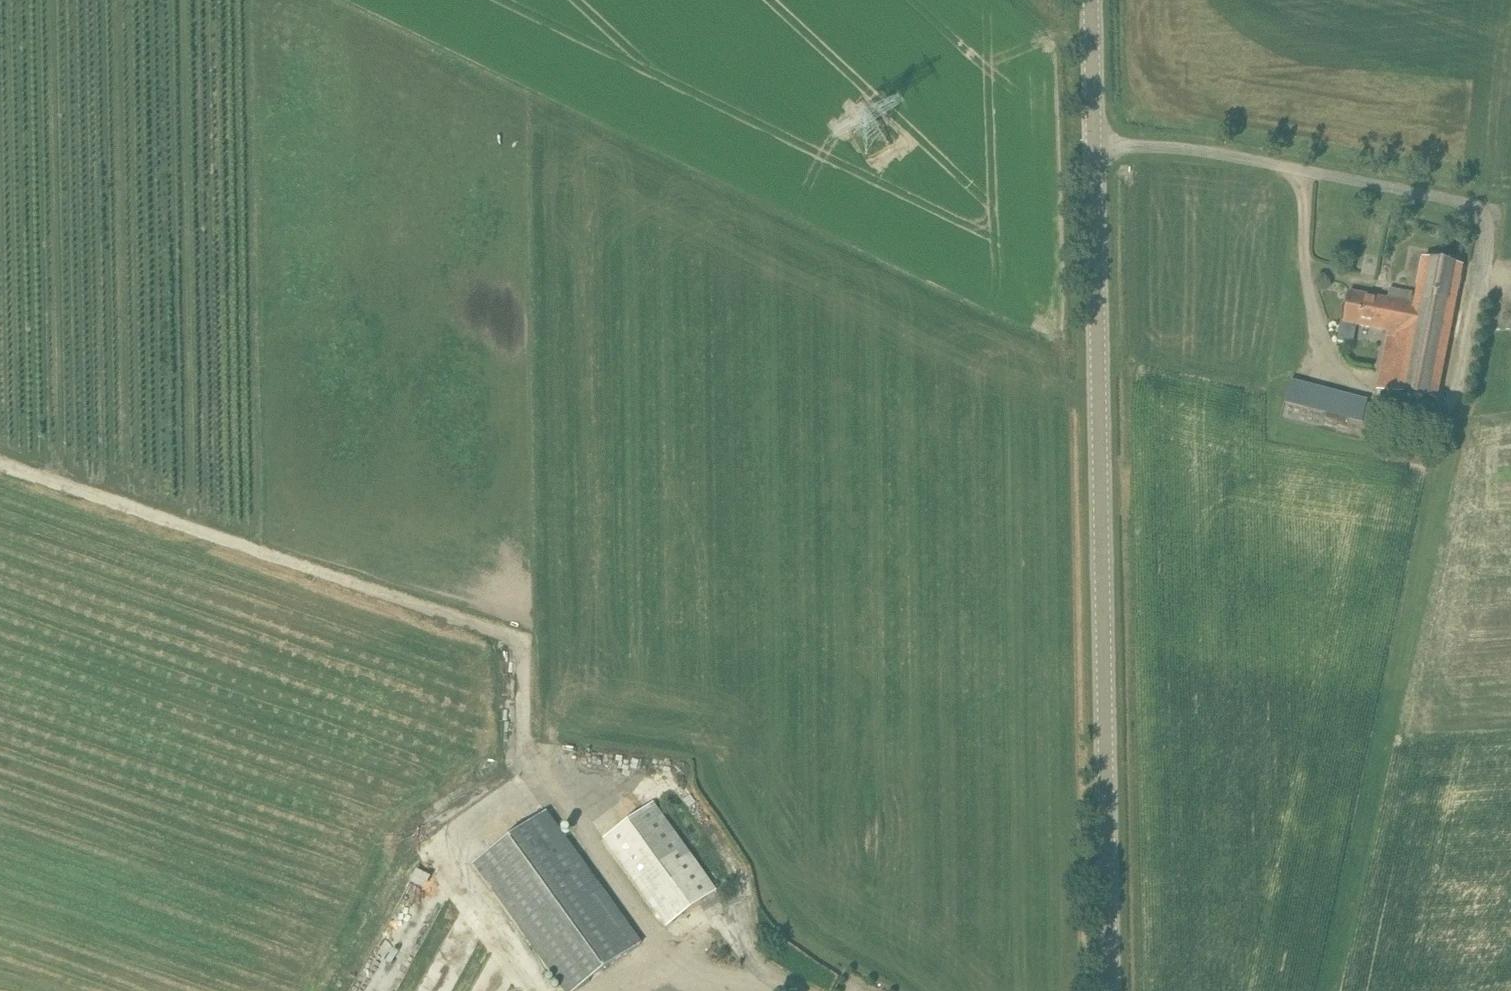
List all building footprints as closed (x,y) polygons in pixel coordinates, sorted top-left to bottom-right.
[(1391,287),(1389,299),(1350,291),(1344,322),(1389,331),(1378,388),(1438,400),(1452,327),(1463,266),(1424,258),(1416,299),(1413,298),(1413,291),(1391,287)] [(1281,417),(1297,421),(1307,384),(1291,379),(1281,417)] [(717,889),(705,873),(654,802),(605,837),(667,925),(717,889)] [(630,928),(547,811),(475,862),(567,990),(576,990),(642,944),(630,928)] [(665,978),(652,990),(677,990),(665,978)]
